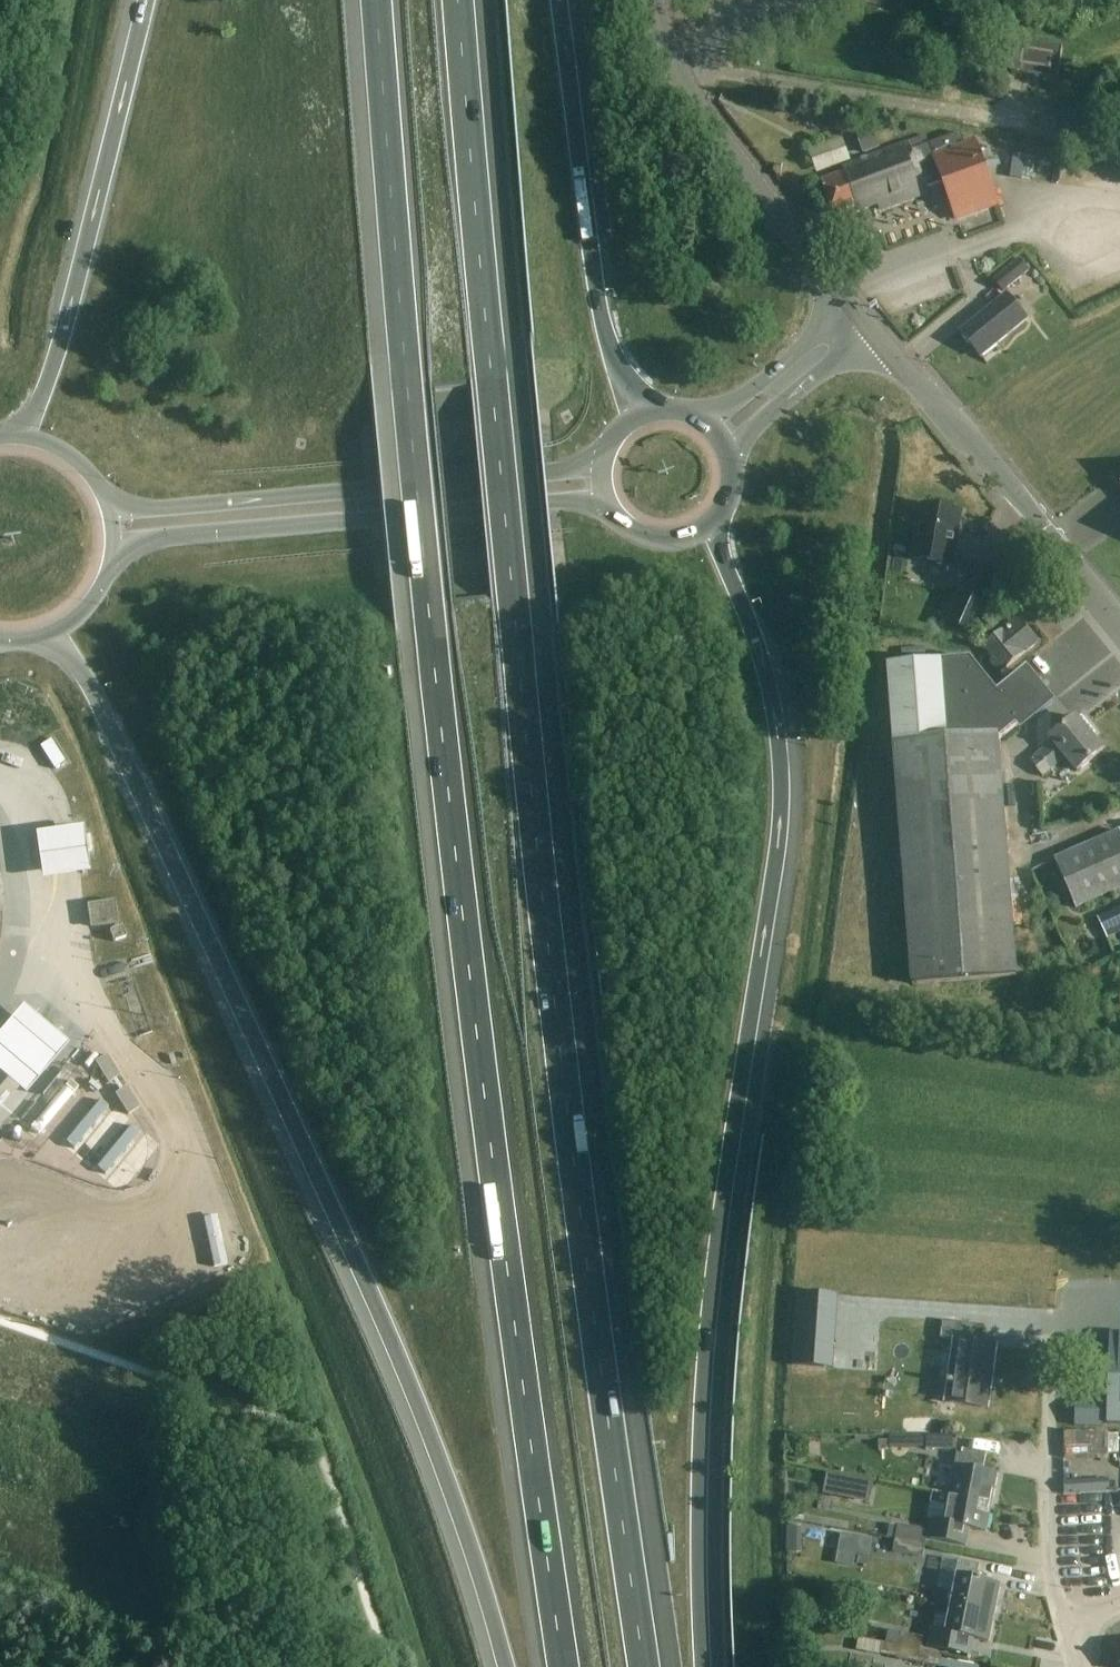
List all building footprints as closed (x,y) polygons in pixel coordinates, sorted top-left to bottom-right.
[(850,1),(884,10),(887,0),(850,0),(850,1)] [(1011,73),(1025,75),(1057,81),(1063,49),(1017,41),(1011,73)] [(845,173),(822,181),(837,220),(879,204),(881,210),(928,192),(927,189),(944,182),(957,219),(999,204),(976,141),(965,145),(961,134),(913,152),(910,143),(853,164),(853,165),(843,169),(845,173)] [(1019,260),(994,280),(1003,291),(1028,271),(1019,260)] [(1008,296),(963,333),(982,356),(1028,319),(1008,296)] [(952,567),(961,512),(952,511),(953,508),(932,504),(932,507),(922,505),(913,560),(952,567)] [(975,636),(1002,574),(974,562),(946,623),(975,636)] [(1019,617),(983,646),(994,660),(991,662),(1001,675),(1040,643),(1019,617)] [(1038,715),(1054,702),(1029,671),(1002,694),(973,658),(891,665),(897,743),(917,983),(1020,974),(1002,751),(1003,751),(1002,739),(1035,712),(1038,715)] [(1078,772),(1105,750),(1093,735),(1097,732),(1084,716),(1079,719),(1078,717),(1051,738),(1054,742),(1030,761),(1044,777),(1067,759),(1078,772)] [(51,739),(40,747),(54,769),(66,762),(51,739)] [(84,852),(81,834),(79,821),(73,822),(48,825),(32,828),(39,876),(55,873),(80,870),(86,869),(86,866),(84,852)] [(1119,889),(1119,831),(1056,859),(1077,908),(1119,889)] [(117,924),(114,901),(86,904),(87,910),(89,910),(91,923),(94,923),(94,927),(117,924)] [(1097,916),(1108,938),(1119,932),(1119,906),(1097,916)] [(122,926),(109,931),(113,942),(125,937),(122,926)] [(0,1025),(0,1072),(23,1091),(66,1041),(40,1017),(20,1002),(0,1025)] [(106,1053),(94,1060),(107,1081),(118,1074),(106,1053)] [(126,1086),(115,1093),(129,1114),(139,1108),(126,1086)] [(832,1368),(836,1314),(796,1311),(792,1365),(832,1368)] [(987,1408),(995,1346),(971,1343),(974,1326),(942,1322),(940,1339),(951,1340),(948,1369),(953,1369),(949,1403),(987,1408)] [(1107,1424),(1119,1425),(1119,1335),(1110,1335),(1107,1424)] [(956,1449),(956,1436),(890,1436),(890,1448),(925,1448),(925,1449),(956,1449)] [(948,1495),(993,1503),(999,1474),(984,1471),(987,1459),(985,1459),(986,1454),(966,1450),(965,1455),(958,1454),(956,1465),(954,1465),(949,1494),(948,1495)] [(967,1546),(971,1529),(987,1532),(993,1503),(948,1495),(949,1494),(934,1492),(932,1503),(948,1507),(945,1522),(935,1520),(931,1539),(967,1546)] [(898,1525),(895,1540),(925,1545),(927,1531),(898,1525)] [(925,1545),(895,1540),(892,1552),(922,1558),(925,1545)] [(957,1575),(953,1593),(940,1590),(938,1601),(994,1612),(999,1584),(957,1575)] [(994,1612),(938,1601),(936,1612),(949,1615),(945,1633),(988,1641),(994,1612)] [(902,1632),(899,1645),(899,1647),(942,1655),(945,1641),(902,1632)] [(942,1655),(899,1647),(899,1645),(882,1642),(880,1654),(897,1657),(897,1660),(936,1666),(940,1666),(942,1655)]
